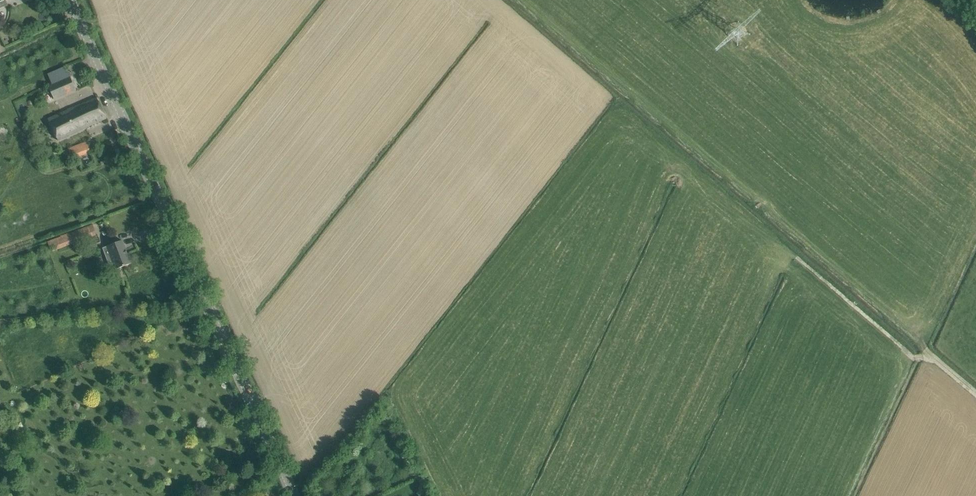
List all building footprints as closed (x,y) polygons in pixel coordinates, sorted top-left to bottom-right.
[(76,90),(71,77),(49,86),(54,99),(76,90)] [(58,141),(97,123),(106,119),(97,97),(48,119),(58,141)] [(68,149),(72,159),(92,151),(88,142),(68,149)] [(90,238),(86,227),(55,238),(56,241),(52,243),(54,248),(58,246),(59,249),(90,238)] [(105,255),(111,271),(131,263),(122,240),(106,246),(109,253),(105,255)]
